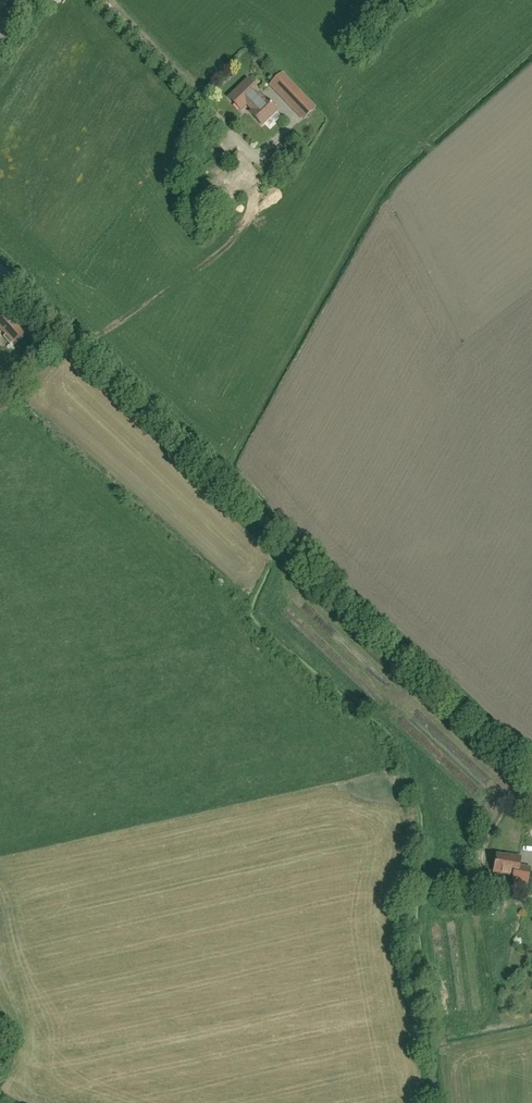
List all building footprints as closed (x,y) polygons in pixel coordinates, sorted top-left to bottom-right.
[(314,108),(284,77),(283,75),(272,83),(274,86),(304,117),(314,108)] [(245,106),(251,112),(250,113),(262,126),(277,112),(265,99),(264,100),(259,93),(247,80),(228,99),(240,111),(245,106)] [(279,154),(268,162),(274,169),(284,160),(279,154)] [(18,326),(6,314),(6,313),(0,307),(0,328),(7,335),(4,338),(10,345),(13,343),(13,344),(24,334),(18,326)] [(510,858),(496,856),(493,872),(513,876),(512,881),(527,884),(530,869),(519,867),(520,858),(511,857),(510,858)]
